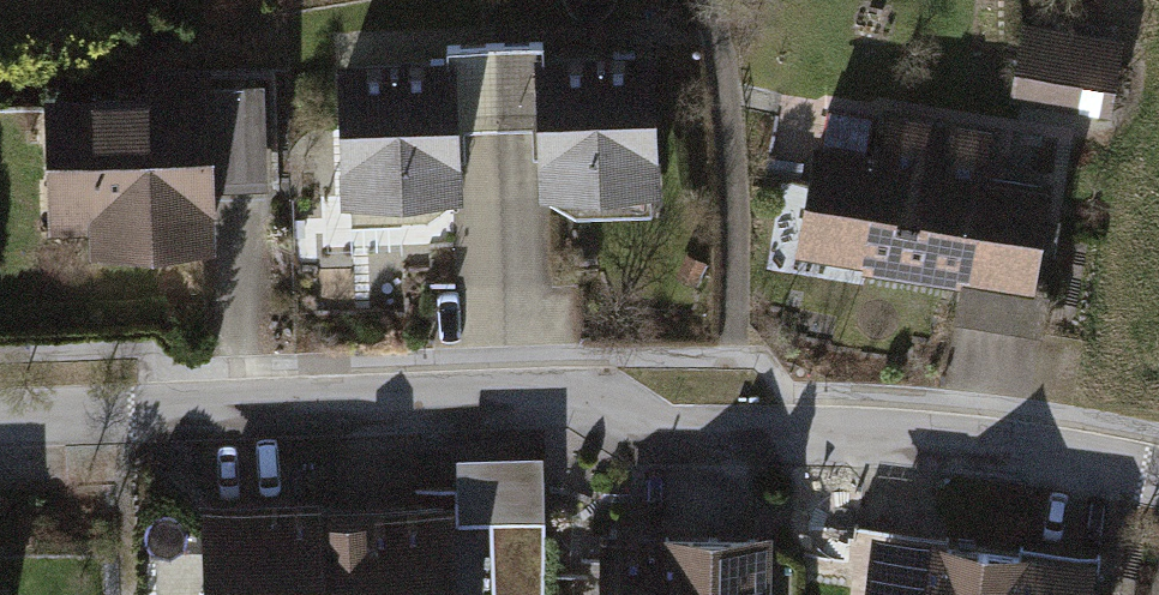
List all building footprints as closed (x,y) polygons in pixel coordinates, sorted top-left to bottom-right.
[(1021,37),(1012,108),(1123,122),(1132,50),(1021,37)] [(545,48),(499,49),(501,140),(546,140),(545,65),(545,48)] [(455,70),(456,141),(501,140),(499,49),(454,49),(455,70)] [(546,140),(547,211),(660,209),(658,64),(545,65),(546,140)] [(342,72),(344,217),(456,215),(456,141),(455,70),(342,72)] [(152,103),(51,105),(54,239),(97,238),(98,258),(221,255),(220,202),(217,93),(217,72),(151,73),(152,103)] [(275,92),(217,93),(220,202),(277,201),(275,92)] [(818,155),(800,270),(965,295),(959,330),(1051,344),(1056,309),(1044,307),(1062,190),(988,178),(995,136),(892,120),(885,166),(818,155)] [(425,442),(426,473),(469,471),(470,510),(553,507),(551,438),(425,442)] [(329,516),(329,504),(199,506),(200,594),(330,594),(329,516)] [(329,516),(330,594),(460,594),(459,513),(329,516)] [(993,550),(880,532),(870,594),(986,594),(993,550)] [(774,542),(606,538),(605,594),(773,594),(774,542)] [(993,550),(986,594),(1095,594),(1099,566),(993,550)]
